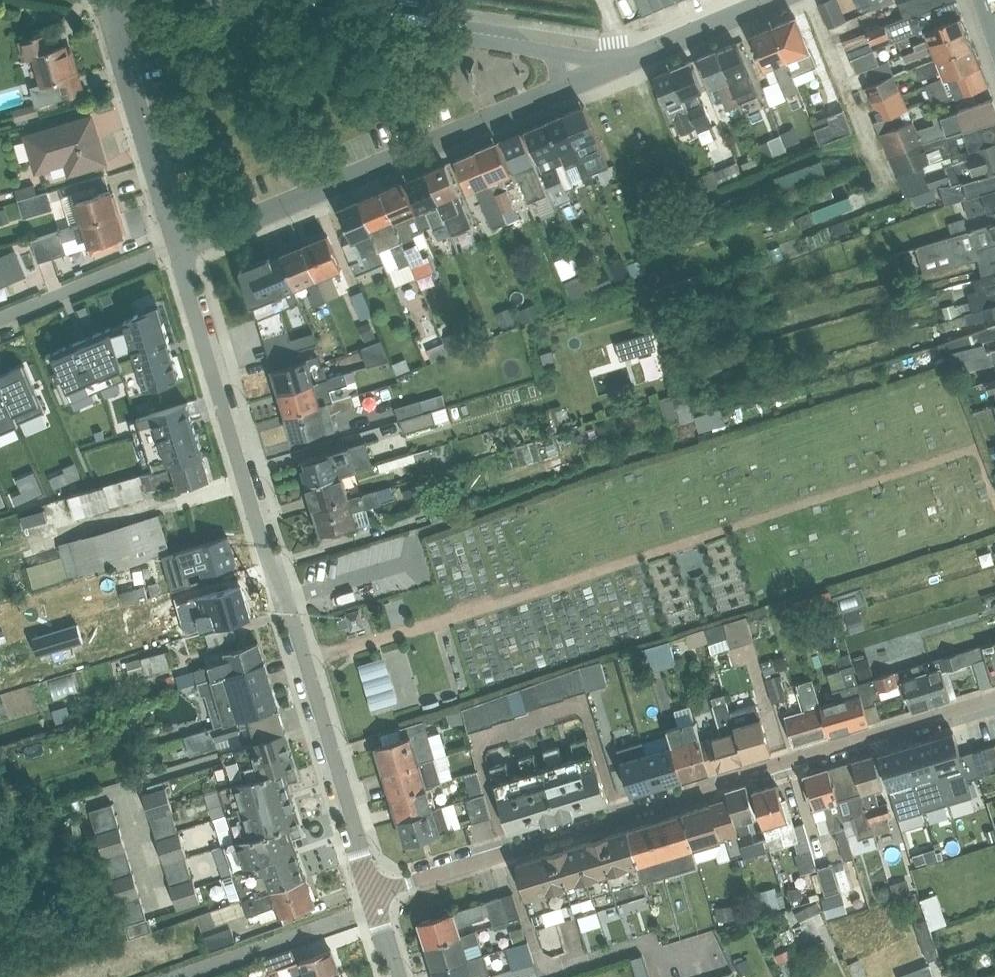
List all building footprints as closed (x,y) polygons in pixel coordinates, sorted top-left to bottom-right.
[(643,17),(683,0),(636,0),(643,17)] [(819,5),(829,29),(831,29),(843,24),(834,0),(830,0),(819,5)] [(961,16),(955,0),(952,0),(906,18),(844,42),(848,53),(889,38),(890,42),(898,40),(961,16)] [(904,0),(856,0),(860,10),(864,12),(873,8),(875,11),(904,0)] [(906,18),(952,0),(904,0),(875,11),(869,14),(872,21),(890,13),(892,14),(903,10),(906,18)] [(898,40),(903,53),(967,30),(961,16),(898,40)] [(814,69),(817,67),(796,18),(774,28),(797,84),(817,76),(814,69)] [(846,31),(843,24),(831,29),(833,36),(846,31)] [(797,84),(774,28),(752,36),(766,71),(775,68),(793,113),(806,108),(797,84)] [(937,59),(973,45),(967,30),(903,53),(906,62),(934,53),(937,59)] [(36,107),(80,94),(75,78),(79,77),(74,60),(70,61),(66,48),(51,52),(47,36),(19,44),(24,62),(33,60),(40,86),(31,88),(36,107)] [(740,105),(757,98),(735,44),(717,52),(740,105)] [(941,71),(944,79),(981,66),(973,45),(937,59),(917,67),(923,84),(929,81),(928,79),(939,75),(938,72),(941,71)] [(879,66),(873,51),(851,60),(857,74),(865,71),(879,66)] [(740,105),(717,52),(699,59),(717,103),(724,101),(728,109),(740,105)] [(714,127),(704,103),(702,105),(697,95),(703,92),(691,62),(672,70),(697,128),(696,128),(698,133),(714,127)] [(879,66),(865,71),(870,85),(895,75),(889,62),(879,66)] [(934,105),(989,86),(981,66),(944,79),(926,86),(931,100),(932,99),(934,105)] [(697,128),(672,70),(653,78),(662,99),(659,100),(671,127),(676,125),(679,133),(680,132),(682,135),(696,128),(697,128)] [(908,109),(895,75),(870,85),(865,87),(880,120),(908,109)] [(775,120),(785,115),(777,96),(767,100),(775,120)] [(994,122),(994,105),(993,100),(933,119),(935,125),(918,130),(908,109),(880,120),(874,122),(889,160),(994,122)] [(590,176),(610,168),(584,107),(564,116),(590,176)] [(812,123),(821,145),(853,133),(844,110),(812,123)] [(590,176),(564,116),(546,123),(573,184),(582,180),(585,186),(593,183),(590,176)] [(55,179),(105,164),(91,119),(25,139),(35,176),(52,171),(55,179)] [(898,178),(951,157),(967,151),(994,142),(994,122),(889,160),(898,178)] [(574,186),(573,184),(546,123),(525,132),(556,206),(571,200),(567,189),(574,186)] [(529,203),(547,196),(521,133),(503,141),(529,203)] [(770,140),(777,160),(789,156),(781,136),(770,140)] [(13,143),(18,161),(28,158),(23,141),(13,143)] [(994,171),(994,142),(967,151),(969,160),(953,165),(951,157),(898,178),(907,198),(913,196),(933,188),(940,186),(994,171)] [(509,190),(517,187),(498,143),(477,152),(507,224),(508,226),(521,220),(509,190)] [(507,224),(477,152),(456,161),(469,193),(477,190),(493,230),(507,224)] [(828,180),(821,161),(776,178),(777,182),(718,204),(724,219),(828,180)] [(743,178),(737,162),(717,171),(719,176),(723,185),(743,178)] [(451,236),(471,227),(446,166),(426,174),(451,236)] [(963,199),(994,190),(994,171),(940,186),(946,204),(963,199)] [(451,236),(426,174),(407,181),(420,214),(417,215),(423,231),(432,226),(438,241),(451,236)] [(723,185),(719,176),(694,185),(696,194),(723,185)] [(830,181),(806,190),(812,206),(835,197),(830,181)] [(423,231),(417,215),(404,183),(381,193),(413,268),(426,263),(423,255),(432,251),(423,231)] [(16,191),(19,203),(37,197),(34,185),(16,191)] [(937,198),(933,188),(913,196),(916,206),(937,198)] [(73,196),(82,226),(120,214),(116,201),(113,202),(110,193),(97,196),(95,189),(73,196)] [(994,224),(994,190),(963,199),(969,217),(989,212),(993,225),(994,224)] [(413,268),(381,193),(359,202),(385,264),(396,287),(418,278),(413,268)] [(52,211),(47,194),(37,197),(19,203),(24,219),(52,211)] [(850,197),(813,211),(817,222),(854,207),(850,197)] [(356,276),(385,264),(359,202),(339,210),(354,243),(359,241),(361,245),(359,246),(367,266),(363,268),(360,261),(351,265),(356,276)] [(776,209),(775,206),(762,212),(767,227),(783,220),(779,208),(776,209)] [(9,223),(5,210),(0,212),(0,227),(9,223)] [(814,225),(810,213),(798,218),(802,229),(814,225)] [(121,229),(124,228),(120,214),(82,226),(32,241),(38,264),(90,249),(92,255),(119,247),(117,240),(124,239),(121,229)] [(951,237),(969,232),(965,219),(948,224),(951,237)] [(846,220),(831,227),(834,236),(850,230),(846,220)] [(979,261),(981,260),(978,250),(994,245),(994,224),(993,225),(969,232),(951,237),(916,248),(924,274),(979,261)] [(341,296),(333,274),(341,271),(328,237),(324,238),(323,235),(313,240),(314,242),(303,247),(327,302),(341,296)] [(994,274),(994,245),(978,250),(981,260),(979,261),(983,277),(994,274)] [(327,302),(303,247),(297,249),(296,247),(285,251),(287,254),(282,256),(295,289),(308,284),(313,294),(310,296),(315,307),(327,302)] [(295,289),(282,256),(243,272),(257,319),(300,301),(295,289)] [(622,259),(608,265),(615,281),(629,275),(622,259)] [(643,260),(628,265),(633,278),(648,274),(643,260)] [(609,272),(589,279),(594,292),(615,285),(609,272)] [(583,275),(565,283),(574,302),(592,293),(583,275)] [(692,277),(653,291),(658,307),(698,293),(692,277)] [(994,307),(994,283),(985,286),(987,296),(970,301),(970,302),(959,305),(962,316),(982,311),(994,307)] [(362,292),(352,296),(362,321),(372,317),(362,292)] [(132,392),(182,376),(157,301),(121,312),(125,323),(46,349),(62,399),(102,386),(105,395),(121,390),(115,374),(125,371),(132,392)] [(537,304),(518,312),(522,322),(542,314),(537,304)] [(943,308),(946,321),(958,317),(955,305),(943,308)] [(982,311),(984,321),(994,319),(994,307),(982,311)] [(499,319),(493,322),(496,330),(515,323),(509,309),(497,314),(499,319)] [(984,321),(982,311),(958,317),(946,321),(941,322),(944,332),(984,321)] [(427,338),(417,342),(421,353),(427,351),(432,362),(448,355),(434,317),(421,323),(427,338)] [(370,323),(359,327),(365,343),(376,338),(370,323)] [(486,327),(470,334),(474,344),(490,337),(486,327)] [(982,330),(939,344),(942,355),(952,353),(953,361),(965,358),(988,352),(985,340),(994,338),(994,327),(982,330)] [(465,329),(444,338),(451,356),(473,346),(465,329)] [(268,355),(316,342),(312,330),(276,340),(274,332),(263,335),(268,355)] [(615,337),(618,356),(658,349),(654,330),(615,337)] [(382,341),(362,349),(367,367),(389,361),(382,341)] [(988,352),(965,358),(969,371),(994,364),(994,350),(988,352)] [(280,394),(328,380),(320,357),(296,364),(293,353),(269,360),(276,382),(274,382),(276,393),(279,392),(280,394)] [(632,382),(662,378),(659,353),(629,357),(632,382)] [(407,359),(393,364),(398,376),(411,370),(407,359)] [(20,424),(24,436),(47,428),(23,360),(0,369),(0,431),(20,424)] [(280,394),(287,417),(332,404),(328,391),(333,390),(334,393),(348,389),(348,386),(357,381),(354,372),(328,380),(280,394)] [(986,383),(989,393),(994,391),(994,380),(986,383)] [(694,417),(686,394),(661,402),(665,418),(681,417),(683,423),(694,419),(694,417)] [(395,408),(399,421),(447,407),(444,395),(421,402),(421,401),(395,408)] [(293,441),(339,426),(336,414),(356,408),(356,407),(362,405),(359,396),(332,404),(287,417),(293,441)] [(447,407),(399,421),(404,434),(452,420),(447,407)] [(699,433),(726,424),(722,409),(694,417),(694,419),(699,433)] [(0,431),(0,443),(23,434),(18,423),(0,431)] [(307,487),(344,476),(372,467),(365,444),(300,463),(307,487)] [(429,450),(379,465),(381,473),(432,458),(429,450)] [(178,490),(210,481),(203,458),(141,478),(145,492),(146,492),(176,482),(178,490)] [(73,464),(48,474),(53,488),(78,478),(73,464)] [(32,471),(14,479),(19,491),(9,496),(15,507),(43,495),(32,471)] [(307,487),(315,511),(351,499),(344,476),(307,487)] [(141,478),(0,521),(0,540),(36,529),(37,530),(148,497),(146,492),(145,492),(141,478)] [(322,535),(338,531),(339,533),(371,524),(367,510),(382,505),(381,504),(395,500),(391,487),(351,499),(315,511),(322,535)] [(450,498),(426,505),(429,518),(431,517),(433,524),(455,516),(450,498)] [(68,579),(119,565),(120,571),(162,558),(171,555),(159,516),(59,546),(68,579)] [(211,572),(235,565),(227,539),(171,555),(162,558),(173,592),(191,586),(188,575),(200,571),(203,583),(214,579),(211,572)] [(861,580),(830,590),(834,604),(837,616),(868,606),(861,580)] [(164,582),(144,589),(148,599),(168,593),(164,582)] [(144,589),(120,594),(124,607),(148,599),(144,589)] [(830,590),(794,601),(798,615),(834,604),(830,590)] [(775,608),(778,619),(793,615),(790,603),(775,608)] [(360,610),(345,615),(350,633),(365,629),(360,610)] [(845,616),(851,635),(865,631),(859,612),(845,616)] [(705,630),(709,643),(712,655),(755,641),(747,617),(705,630)] [(30,635),(36,656),(81,642),(75,622),(30,635)] [(231,624),(205,632),(209,647),(236,640),(231,624)] [(705,630),(687,636),(690,648),(709,643),(705,630)] [(643,650),(651,674),(677,666),(670,641),(643,650)] [(982,646),(993,686),(994,686),(994,642),(982,646)] [(194,671),(198,685),(264,664),(258,645),(225,655),(227,662),(194,671)] [(931,706),(950,700),(943,673),(974,664),(982,690),(993,686),(982,646),(919,666),(931,706)] [(173,668),(168,652),(142,660),(146,675),(173,668)] [(875,679),(868,659),(865,660),(864,655),(854,659),(861,684),(875,679)] [(385,659),(360,666),(372,711),(398,704),(385,659)] [(773,660),(761,664),(765,676),(777,672),(773,660)] [(216,729),(278,710),(264,664),(198,685),(202,698),(206,697),(216,729)] [(601,664),(581,670),(588,692),(608,686),(601,664)] [(931,706),(919,666),(875,679),(861,684),(858,684),(864,705),(906,693),(911,712),(931,706)] [(85,673),(88,684),(107,679),(104,667),(85,673)] [(829,737),(869,725),(864,705),(858,684),(854,667),(842,670),(842,671),(829,675),(833,691),(832,691),(835,702),(821,706),(829,737)] [(189,669),(176,673),(179,686),(192,682),(189,669)] [(581,670),(535,685),(542,707),(565,701),(564,699),(588,692),(581,670)] [(829,737),(821,706),(813,681),(790,687),(790,691),(786,692),(781,676),(766,681),(773,704),(784,701),(788,716),(785,717),(794,748),(829,737)] [(50,688),(58,711),(73,706),(65,684),(50,688)] [(535,685),(508,694),(515,718),(529,714),(529,711),(542,707),(535,685)] [(508,694),(461,711),(464,724),(467,735),(493,727),(493,725),(515,718),(508,694)] [(745,762),(731,714),(724,695),(710,699),(720,736),(701,742),(709,773),(745,762)] [(745,762),(771,754),(757,706),(731,714),(745,762)] [(220,754),(285,734),(278,710),(216,729),(185,739),(191,757),(218,748),(220,754)] [(461,711),(445,715),(448,728),(464,724),(461,711)] [(683,781),(709,773),(701,742),(695,722),(668,730),(672,746),(683,781)] [(377,749),(385,775),(447,756),(441,734),(429,737),(425,723),(381,736),(384,747),(377,749)] [(973,797),(978,795),(974,783),(969,784),(968,781),(979,778),(971,753),(961,756),(954,733),(929,741),(947,805),(973,797)] [(205,794),(210,809),(288,786),(299,782),(285,734),(220,754),(230,786),(205,794)] [(583,812),(608,804),(588,740),(573,745),(577,760),(568,762),(583,812)] [(947,805),(929,741),(904,748),(922,812),(947,805)] [(655,789),(646,755),(643,744),(617,751),(631,797),(655,789)] [(683,781),(672,746),(646,755),(655,789),(683,781)] [(983,750),(991,775),(994,774),(994,746),(983,750)] [(899,820),(922,812),(904,748),(879,756),(899,820)] [(583,812),(568,762),(563,764),(559,749),(544,753),(549,769),(544,770),(558,819),(583,812)] [(991,775),(983,750),(971,753),(979,778),(991,775)] [(391,799),(428,788),(453,779),(447,756),(385,775),(391,799)] [(533,827),(558,819),(544,770),(539,772),(534,756),(520,760),(524,776),(519,778),(533,827)] [(875,792),(883,790),(874,757),(853,764),(874,836),(891,830),(888,819),(892,818),(888,804),(880,805),(875,792)] [(533,827),(519,778),(511,780),(506,764),(490,769),(509,834),(533,827)] [(874,836),(853,764),(828,771),(843,821),(853,818),(859,840),(874,836)] [(465,775),(472,799),(484,795),(478,771),(465,775)] [(854,859),(843,821),(828,771),(805,778),(809,789),(804,790),(811,811),(813,810),(817,821),(826,819),(830,834),(836,831),(845,862),(854,859)] [(162,784),(145,789),(147,794),(143,795),(151,820),(172,814),(174,813),(166,788),(164,788),(162,784)] [(219,868),(292,841),(303,837),(288,786),(210,809),(222,847),(213,850),(219,868)] [(756,821),(746,787),(726,793),(728,801),(744,854),(747,863),(757,861),(755,855),(768,851),(767,848),(769,847),(766,839),(759,841),(754,821),(756,821)] [(803,824),(795,827),(787,800),(781,801),(777,787),(754,793),(766,839),(769,847),(770,851),(795,844),(799,854),(803,853),(807,866),(809,866),(810,871),(817,870),(803,824)] [(391,799),(399,822),(434,811),(428,788),(391,799)] [(472,799),(466,801),(473,825),(491,819),(484,795),(472,799)] [(719,862),(744,854),(728,801),(727,802),(732,818),(715,823),(710,807),(682,815),(696,863),(717,857),(719,862)] [(90,812),(97,835),(119,828),(113,805),(90,812)] [(406,845),(449,832),(442,809),(434,811),(399,822),(406,845)] [(178,833),(172,814),(151,820),(157,841),(178,833)] [(696,863),(682,815),(629,831),(644,884),(698,868),(696,863)] [(97,835),(104,859),(126,853),(119,828),(97,835)] [(980,833),(983,846),(994,842),(994,838),(993,829),(980,833)] [(647,896),(644,884),(629,831),(603,840),(622,904),(647,896)] [(178,833),(157,841),(164,865),(185,859),(187,858),(179,833),(178,833)] [(622,904),(603,840),(579,847),(598,911),(622,904)] [(232,905),(243,901),(306,879),(292,841),(219,868),(232,905)] [(567,921),(598,911),(579,847),(547,857),(567,921)] [(935,847),(910,852),(913,866),(938,861),(935,847)] [(104,859),(110,881),(133,874),(126,853),(104,859)] [(536,929),(567,921),(547,857),(517,866),(536,929)] [(185,859),(164,865),(171,886),(192,880),(185,859)] [(832,865),(818,869),(826,897),(841,893),(832,865)] [(110,881),(118,904),(140,898),(133,874),(110,881)] [(192,880),(171,886),(178,911),(201,904),(193,879),(192,880)] [(281,917),(315,905),(306,879),(243,901),(247,918),(278,908),(281,917)] [(894,900),(911,895),(907,881),(890,886),(894,900)] [(787,907),(783,892),(777,894),(775,889),(759,893),(764,914),(787,907)] [(803,901),(802,889),(788,890),(788,902),(803,901)] [(513,895),(502,898),(509,922),(520,919),(513,895)] [(843,896),(823,901),(828,919),(848,914),(843,896)] [(921,901),(931,931),(947,925),(937,896),(921,901)] [(118,904),(124,927),(147,920),(140,898),(118,904)] [(427,949),(463,937),(460,927),(491,917),(494,927),(509,922),(502,898),(419,924),(427,949)] [(817,904),(795,915),(799,924),(821,913),(817,904)] [(734,907),(715,909),(717,923),(736,920),(734,907)] [(152,933),(148,920),(147,920),(124,927),(129,941),(152,933)] [(928,962),(940,958),(927,921),(915,925),(928,962)] [(522,929),(510,932),(514,945),(526,942),(522,929)] [(230,930),(204,939),(209,954),(235,944),(230,930)] [(427,949),(434,972),(484,956),(477,933),(463,937),(427,949)] [(527,943),(507,950),(513,971),(534,965),(527,943)] [(787,949),(771,957),(777,969),(793,961),(787,949)] [(280,976),(328,976),(339,973),(331,952),(298,963),(294,951),(265,961),(269,974),(278,971),(280,976)] [(484,956),(434,972),(435,976),(490,976),(484,956)] [(733,961),(740,976),(741,976),(753,972),(748,960),(743,962),(741,957),(733,961)] [(867,976),(859,960),(848,966),(854,976),(866,976),(867,976)] [(930,968),(906,976),(933,976),(930,968)]
